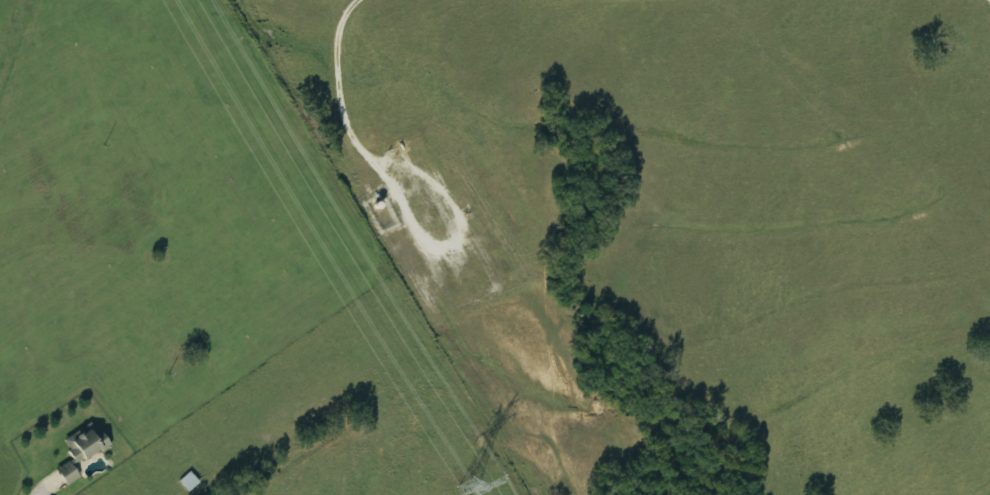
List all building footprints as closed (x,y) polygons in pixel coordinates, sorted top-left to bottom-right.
[(111,444),(98,432),(93,437),(84,429),(67,447),(73,452),(68,458),(77,467),(96,446),(103,453),(111,444)] [(77,480),(70,463),(56,470),(63,487),(77,480)]
